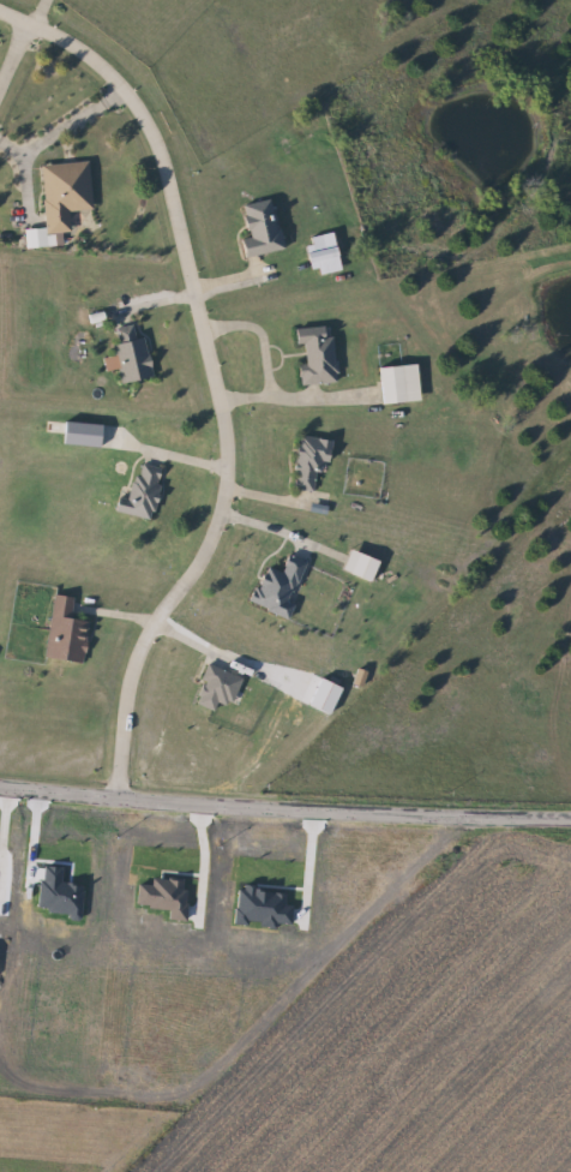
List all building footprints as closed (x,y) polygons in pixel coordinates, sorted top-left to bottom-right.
[(94,210),(72,211),(72,232),(47,233),(43,163),(91,161),(94,210)] [(241,207),(277,199),(287,249),(251,256),(241,207)] [(345,270),(315,275),(309,238),(338,232),(345,270)] [(119,382),(115,343),(120,343),(118,328),(133,327),(134,339),(148,337),(152,378),(119,382)] [(338,383),(301,384),(300,365),(308,365),(308,345),(299,345),(299,330),(337,329),(338,383)] [(423,401),(385,403),(384,366),(421,365),(423,401)] [(331,442),(319,494),(290,488),(302,435),(331,442)] [(121,497),(130,500),(140,462),(167,470),(151,520),(118,510),(121,497)] [(383,562),(373,582),(344,569),(354,548),(383,562)] [(250,599),(265,567),(281,575),(289,557),(307,567),(288,605),(295,609),(289,620),(250,599)] [(84,663),(46,656),(55,594),(72,597),(70,617),(91,621),(84,663)]
